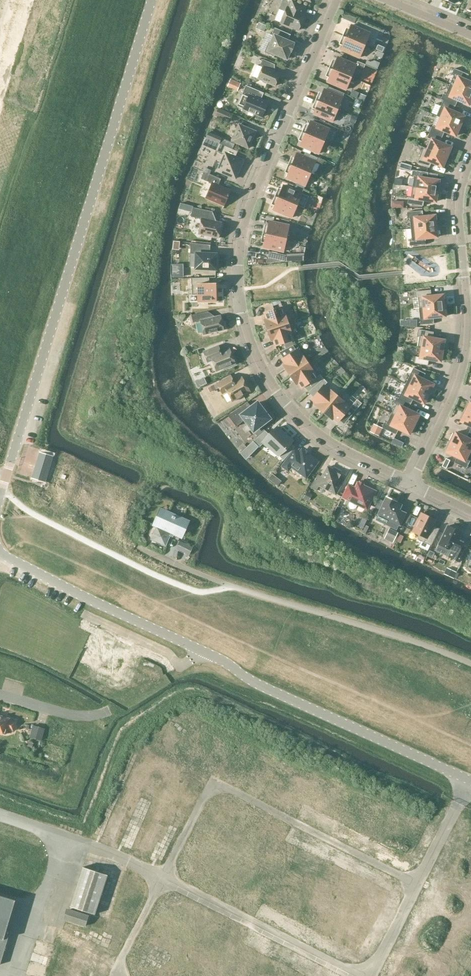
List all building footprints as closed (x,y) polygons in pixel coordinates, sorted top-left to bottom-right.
[(274,20),(280,23),(299,30),(305,15),(303,14),(303,12),(305,7),(290,0),(283,0),(279,9),(274,20)] [(259,22),(257,27),(263,30),(266,25),(259,22)] [(345,30),(343,36),(365,45),(370,33),(351,25),(348,32),(345,30)] [(275,28),(272,35),(274,36),(271,43),(269,42),(265,52),(274,56),(275,54),(286,59),(290,51),(292,46),(293,44),(287,41),(290,35),(275,28)] [(359,58),(365,45),(343,36),(340,42),(343,43),(341,50),(359,58)] [(338,56),(337,57),(338,57),(335,64),(331,62),(329,68),(351,77),(356,65),(364,68),(365,64),(358,61),(357,64),(338,56)] [(257,65),(252,76),(258,78),(258,79),(275,86),(280,74),(275,72),(275,65),(263,59),(260,66),(257,65)] [(346,90),(351,77),(329,68),(327,74),(330,75),(327,82),(346,90)] [(449,85),(470,94),(470,82),(466,80),(468,75),(454,69),(451,75),(453,76),(449,85)] [(230,80),(227,86),(238,91),(240,84),(230,80)] [(246,85),(243,93),(244,93),(238,106),(244,108),(243,109),(262,117),(268,103),(257,98),(259,91),(246,85)] [(449,85),(445,94),(443,94),(442,96),(441,99),(441,100),(443,101),(455,106),(457,100),(468,105),(469,103),(470,104),(470,94),(449,85)] [(318,94),(315,100),(337,109),(343,97),(344,93),(329,87),(327,90),(324,89),(321,96),(318,94)] [(315,100),(313,106),(316,107),(314,114),(332,122),(337,109),(315,100)] [(436,116),(441,118),(462,127),(465,118),(463,117),(464,116),(453,111),(455,106),(443,101),(436,116)] [(218,109),(215,116),(230,122),(233,115),(218,109)] [(432,126),(430,132),(442,137),(444,131),(455,136),(456,134),(458,135),(462,127),(441,118),(437,127),(432,126)] [(304,126),(302,132),(324,141),(329,129),(310,121),(308,128),(304,126)] [(239,125),(232,141),(248,148),(255,132),(239,125)] [(303,139),(300,146),(319,154),(324,141),(302,132),(299,138),(303,139)] [(431,140),(427,149),(448,158),(452,150),(450,149),(450,147),(440,142),(442,137),(430,132),(427,138),(431,140)] [(209,140),(219,144),(221,138),(208,133),(206,138),(209,140)] [(215,160),(212,167),(218,170),(217,171),(220,172),(235,179),(243,160),(231,155),(234,150),(219,144),(216,151),(220,153),(224,154),(221,162),(215,160)] [(443,165),(445,166),(448,158),(427,149),(423,147),(416,163),(429,168),(431,163),(442,167),(443,165)] [(294,160),(291,158),(288,164),(310,173),(316,161),(297,153),(294,160)] [(400,162),(398,168),(410,172),(412,165),(400,162)] [(297,182),(295,186),(304,190),(310,173),(288,164),(286,170),(289,171),(286,178),(297,182)] [(427,179),(428,173),(412,170),(411,177),(414,177),(412,187),(439,191),(441,182),(438,182),(439,180),(427,179)] [(221,179),(209,174),(206,181),(212,183),(205,198),(224,206),(228,196),(229,197),(229,195),(230,190),(218,185),(221,179)] [(277,191),(275,196),(297,206),(304,190),(295,186),(294,190),(283,185),(280,192),(277,191)] [(438,201),(439,191),(412,187),(411,197),(408,197),(407,204),(423,206),(424,200),(435,202),(436,200),(438,201)] [(292,218),(297,206),(275,196),(272,202),(276,203),(273,210),(292,218)] [(212,212),(193,207),(191,217),(202,219),(198,234),(218,238),(221,223),(211,220),(212,212)] [(410,219),(411,229),(438,226),(437,217),(435,217),(435,216),(423,217),(422,211),(407,212),(407,219),(410,219)] [(264,227),(263,233),(286,239),(289,225),(269,221),(268,228),(264,227)] [(436,235),(439,235),(438,226),(411,229),(412,239),(409,239),(410,246),(426,244),(425,238),(437,237),(436,235)] [(265,240),(263,247),(283,252),(286,239),(263,233),(261,240),(265,240)] [(191,243),(190,267),(196,267),(195,268),(215,269),(216,254),(210,254),(210,246),(211,245),(190,243),(191,243)] [(286,255),(269,251),(266,263),(284,261),(286,255)] [(184,265),(174,266),(174,277),(184,277),(184,265)] [(209,278),(191,278),(192,295),(198,295),(198,302),(216,302),(215,284),(209,284),(209,278)] [(415,298),(412,298),(413,309),(419,308),(441,306),(445,306),(445,297),(443,297),(443,295),(431,296),(430,290),(415,292),(415,298)] [(441,306),(419,308),(420,325),(434,324),(433,318),(445,317),(445,315),(446,314),(445,306),(441,306)] [(265,324),(267,330),(288,323),(284,312),(284,313),(282,307),(264,313),(267,323),(265,324)] [(208,311),(191,315),(193,323),(201,321),(204,335),(223,330),(220,316),(209,318),(208,311)] [(292,334),(288,323),(267,330),(269,336),(271,335),(274,346),(284,343),(291,340),(293,340),(291,334),(292,334)] [(417,346),(422,347),(444,351),(445,342),(444,342),(444,340),(432,338),(433,332),(418,329),(417,336),(419,336),(417,346)] [(236,360),(234,357),(232,356),(229,349),(221,352),(218,345),(203,351),(208,362),(212,361),(217,371),(235,364),(235,362),(236,360)] [(293,346),(280,353),(284,358),(296,350),(293,346)] [(442,360),(444,351),(422,347),(420,357),(415,357),(414,363),(427,365),(429,359),(440,361),(440,360),(442,360)] [(288,369),(286,370),(290,375),(308,363),(301,353),(301,354),(298,349),(296,350),(284,358),(282,360),(288,369)] [(304,387),(309,392),(324,379),(320,374),(316,377),(314,373),(314,372),(308,363),(290,375),(294,380),(295,379),(301,388),(304,387)] [(413,368),(406,383),(430,395),(434,386),(432,386),(433,384),(422,379),(425,374),(413,368)] [(234,382),(230,376),(216,383),(222,394),(227,391),(232,401),(250,392),(242,377),(234,382)] [(320,406),(319,408),(324,412),(337,396),(329,388),(328,389),(325,386),(327,383),(324,379),(309,392),(313,397),(312,399),(320,406)] [(426,403),(430,395),(406,383),(398,398),(410,404),(413,399),(424,404),(424,402),(426,403)] [(346,403),(337,396),(324,412),(329,416),(330,415),(338,422),(343,416),(348,420),(355,411),(346,403)] [(396,404),(391,413),(415,425),(419,417),(418,416),(418,415),(408,409),(410,404),(398,398),(396,397),(393,403),(396,404)] [(251,407),(247,402),(228,415),(236,426),(245,420),(253,431),(269,419),(257,403),(251,407)] [(463,411),(459,419),(461,420),(461,421),(470,426),(470,414),(463,411)] [(411,433),(415,425),(391,413),(387,423),(385,422),(382,428),(396,434),(398,429),(409,434),(410,432),(411,433)] [(374,424),(370,431),(371,431),(370,431),(379,436),(382,428),(374,424)] [(285,448),(292,441),(278,427),(270,435),(265,430),(265,431),(258,437),(253,441),(258,446),(259,447),(264,442),(278,455),(279,454),(285,448)] [(262,428),(255,434),(258,437),(265,431),(262,428)] [(469,432),(466,437),(456,432),(455,434),(453,433),(449,441),(470,452),(470,433),(469,432)] [(253,441),(243,450),(248,456),(258,446),(253,441)] [(466,468),(470,458),(470,452),(449,441),(445,449),(446,450),(445,452),(456,458),(454,462),(466,468)] [(285,448),(279,454),(284,459),(289,452),(285,448)] [(283,466),(288,470),(290,468),(296,472),(298,471),(306,477),(317,462),(302,451),(298,455),(293,452),(283,466)] [(53,456),(41,452),(33,478),(45,482),(53,456)] [(446,458),(442,466),(446,468),(450,460),(446,458)] [(339,473),(340,472),(334,468),(333,470),(327,467),(321,477),(316,474),(309,487),(315,490),(318,485),(335,494),(345,477),(339,473)] [(342,498),(350,501),(349,503),(348,505),(349,507),(350,508),(352,509),(354,509),(355,508),(356,507),(357,505),(367,509),(375,491),(357,483),(355,488),(348,485),(342,498)] [(307,492),(303,498),(308,501),(312,495),(307,492)] [(397,502),(386,496),(384,501),(380,510),(377,514),(389,520),(386,525),(396,530),(399,525),(400,525),(406,513),(400,510),(402,505),(397,502)] [(379,498),(374,507),(380,510),(384,501),(379,498)] [(157,527),(151,539),(165,545),(170,535),(173,536),(174,535),(180,537),(186,522),(175,517),(173,516),(172,516),(161,511),(159,516),(155,526),(157,527)] [(415,526),(412,531),(418,534),(418,536),(419,540),(421,541),(418,546),(427,551),(429,545),(431,546),(438,531),(433,529),(432,527),(436,520),(421,513),(418,520),(417,520),(415,524),(415,526)] [(439,544),(436,551),(459,562),(463,554),(468,543),(458,538),(461,532),(447,526),(439,544)] [(389,528),(386,535),(390,537),(389,541),(392,542),(397,532),(389,528)] [(193,547),(179,541),(176,548),(189,554),(193,547)] [(418,555),(416,560),(422,563),(425,558),(418,555)] [(447,568),(445,574),(454,578),(456,573),(447,568)] [(8,729),(13,731),(16,722),(10,720),(10,719),(0,716),(0,733),(6,735),(8,729)] [(29,737),(36,739),(39,727),(33,725),(29,737)] [(39,727),(36,739),(42,741),(46,729),(39,727)] [(83,866),(70,906),(96,915),(108,875),(83,866)] [(16,900),(0,895),(0,964),(0,965),(10,931),(7,930),(16,900)] [(67,908),(63,919),(85,926),(89,915),(67,908)]
